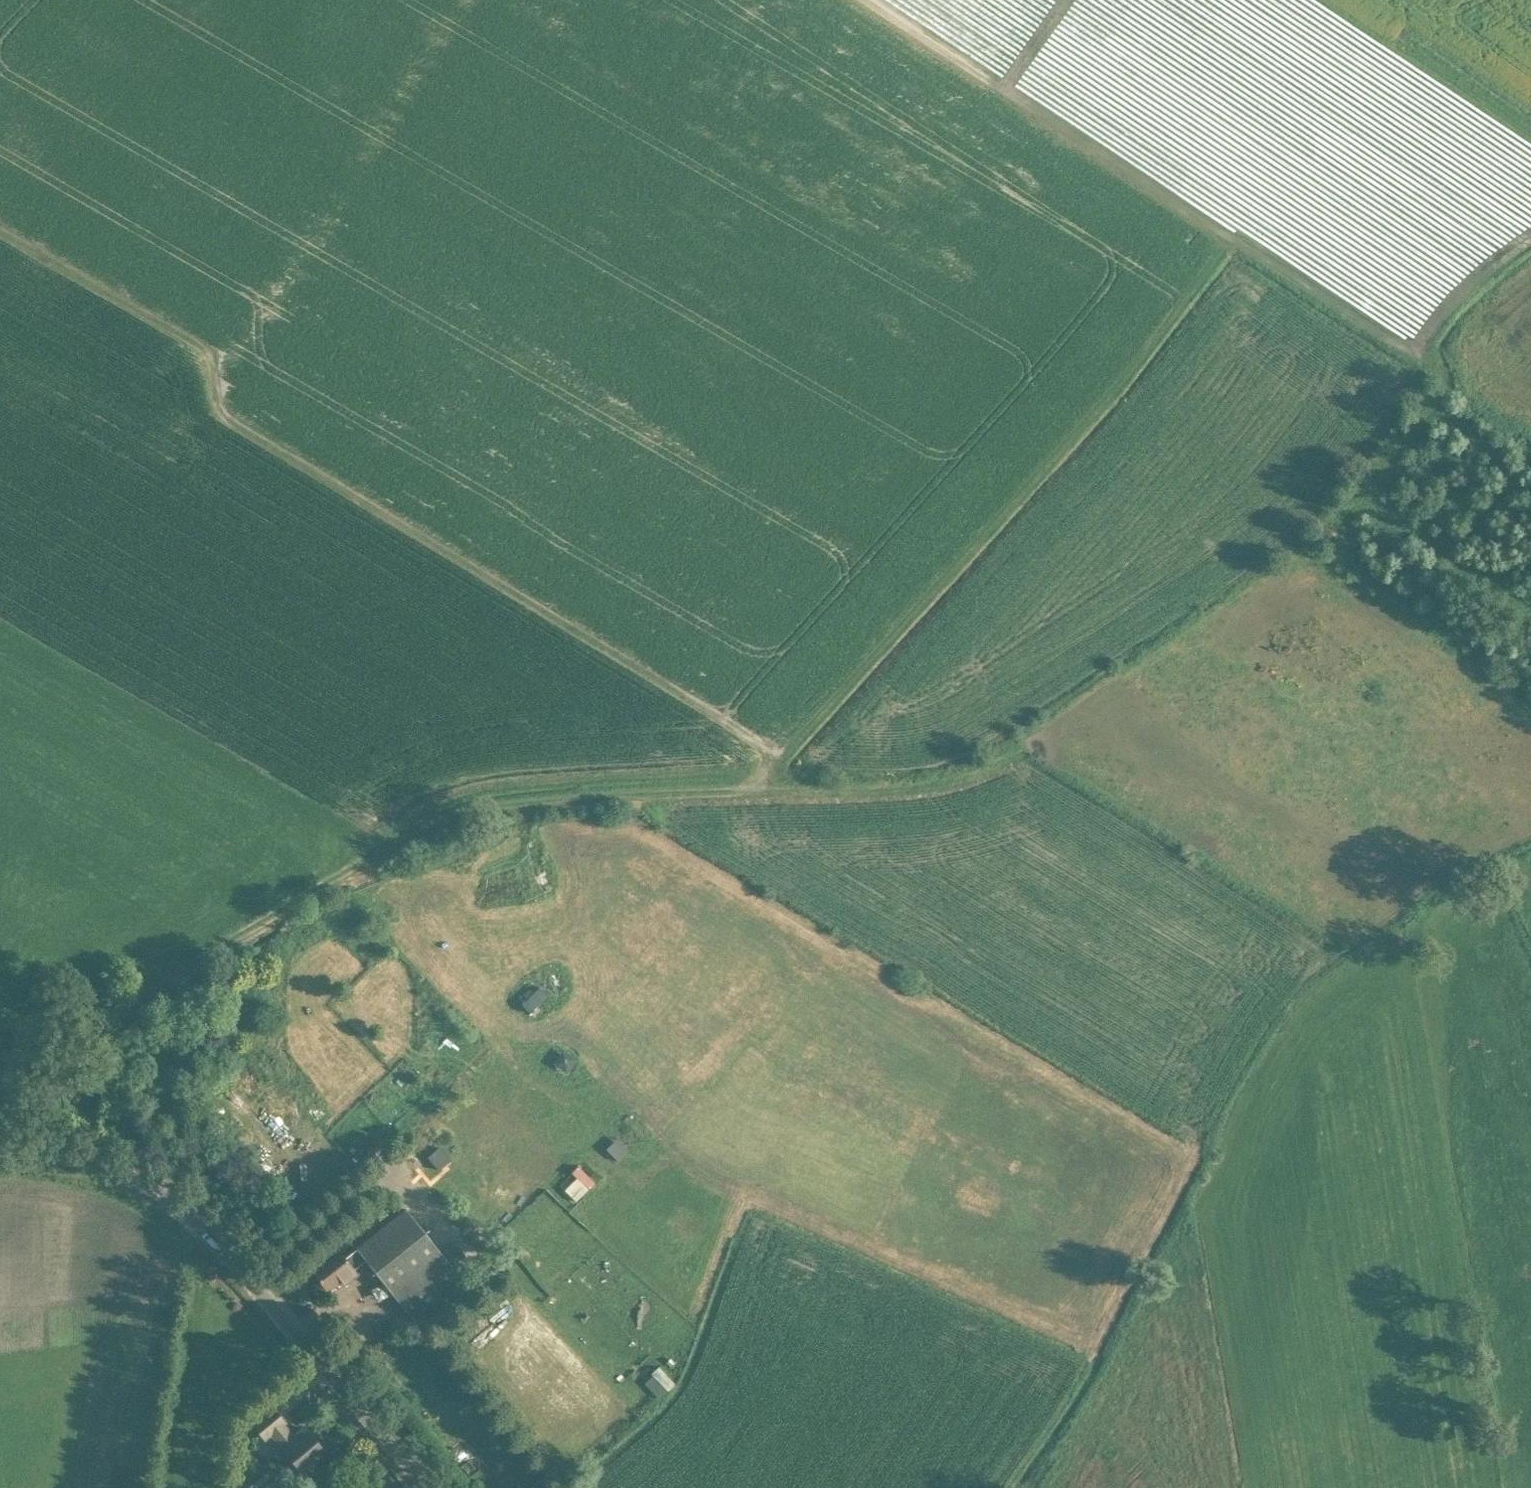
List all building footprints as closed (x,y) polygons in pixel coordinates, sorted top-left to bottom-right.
[(432,1073),(425,1080),(431,1086),(438,1079),(432,1073)] [(619,1140),(608,1151),(617,1160),(628,1150),(619,1140)] [(355,1248),(356,1249),(344,1258),(336,1249),(311,1269),(327,1290),(337,1283),(341,1287),(357,1274),(353,1270),(365,1260),(414,1322),(464,1283),(404,1208),(355,1248)] [(300,1470),(308,1463),(324,1450),(304,1427),(294,1436),(283,1423),(285,1422),(274,1408),(258,1421),(254,1424),(265,1438),(270,1434),(300,1470)]
